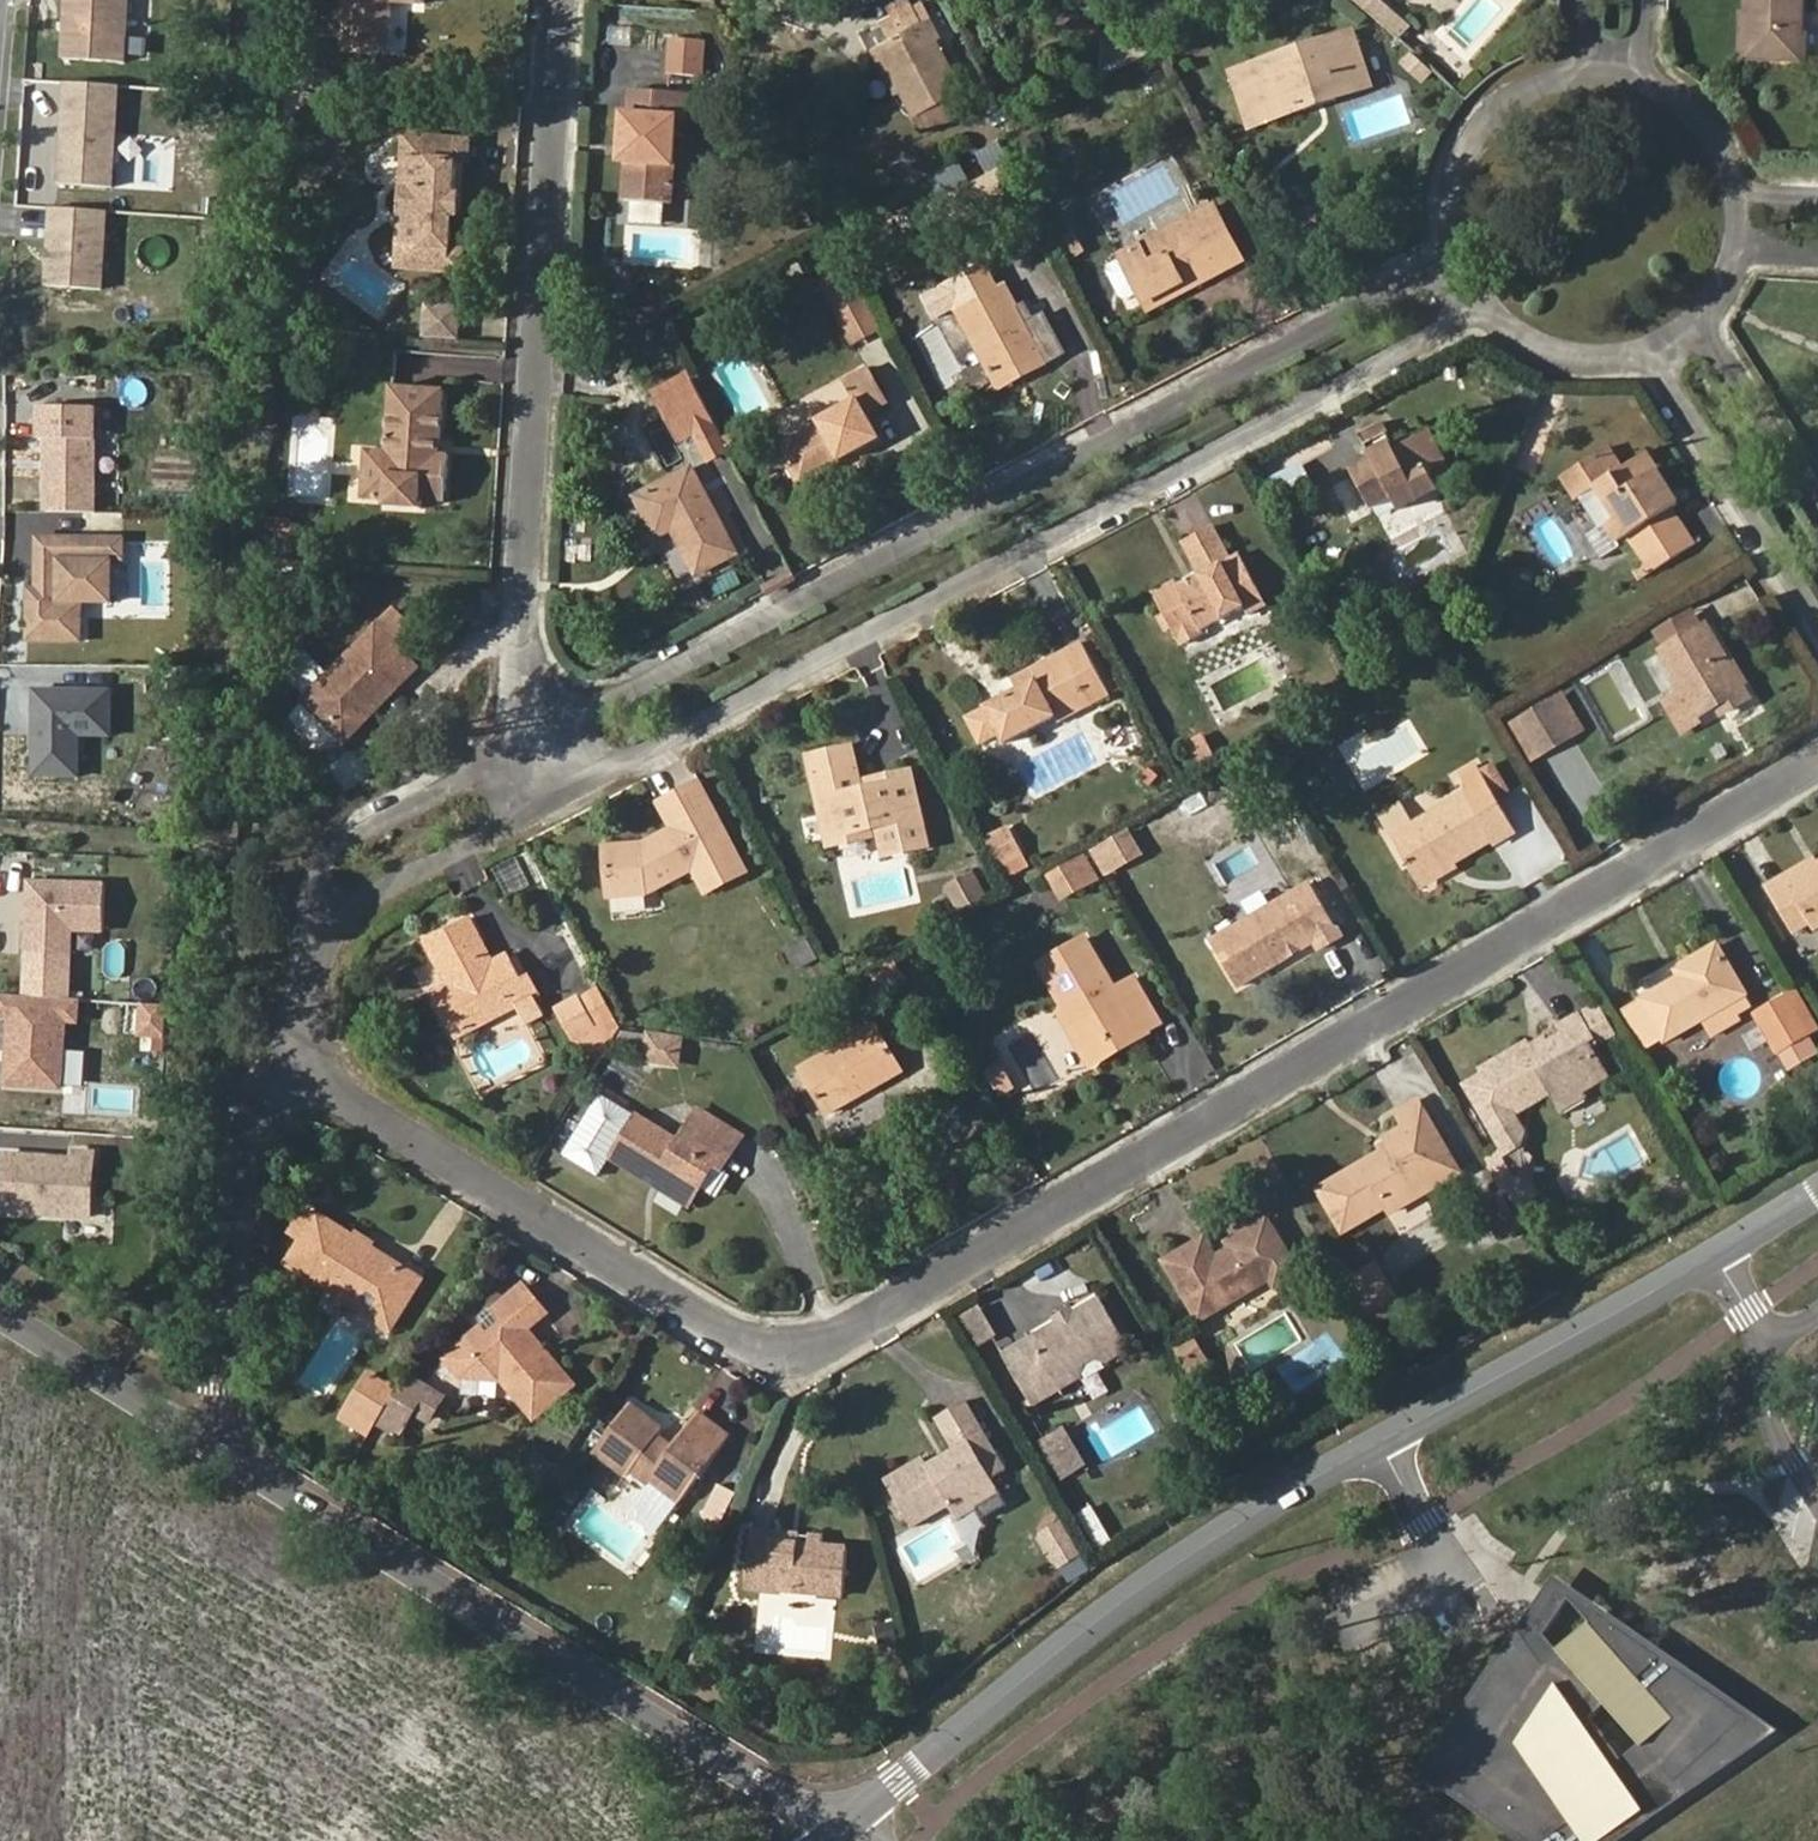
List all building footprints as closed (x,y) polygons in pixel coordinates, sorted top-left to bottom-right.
[(64,56),(125,60),(129,0),(67,0),(64,56)] [(426,0),(349,0),(346,50),(390,53),(393,1),(426,3),(426,0)] [(912,2),(911,0),(886,0),(884,1),(890,14),(912,2)] [(1379,0),(1373,0),(1366,9),(1401,40),(1411,28),(1379,0)] [(1802,0),(1747,0),(1747,14),(1751,15),(1749,58),(1800,60),(1802,0)] [(943,40),(924,4),(915,8),(912,2),(890,14),(893,20),(874,30),(882,46),(880,47),(925,133),(968,110),(960,95),(963,94),(936,44),(943,40)] [(1749,58),(1751,15),(1747,14),(1742,14),(1741,58),(1749,58)] [(1372,85),(1354,31),(1317,44),(1318,47),(1313,57),(1299,61),(1290,57),(1288,53),(1231,72),(1249,126),(1307,107),(1305,103),(1310,94),(1324,89),(1334,94),(1335,98),(1372,85)] [(701,77),(704,40),(673,38),(671,75),(701,77)] [(1148,54),(1149,41),(1105,39),(1104,77),(1148,54)] [(1313,57),(1318,47),(1317,44),(1288,53),(1290,57),(1299,61),(1313,57)] [(1422,82),(1431,72),(1413,55),(1404,65),(1422,82)] [(325,92),(330,71),(310,66),(305,87),(325,92)] [(120,85),(67,81),(60,182),(114,186),(120,85)] [(686,135),(689,93),(633,89),(631,115),(625,114),(623,139),(630,140),(628,161),(625,200),(671,204),(676,135),(686,135)] [(1307,107),(1335,98),(1334,94),(1324,89),(1310,94),(1305,103),(1307,107)] [(312,99),(312,94),(288,93),(286,115),(294,115),(312,99)] [(1006,118),(999,104),(988,109),(995,124),(1006,118)] [(456,193),(457,162),(465,162),(467,138),(404,134),(403,158),(410,158),(408,188),(401,188),(399,215),(407,216),(405,245),(397,245),(396,268),(459,271),(460,249),(452,248),(454,216),(451,213),(452,196),(456,193)] [(1001,164),(995,153),(982,160),(988,171),(1001,164)] [(408,188),(410,158),(403,158),(401,188),(408,188)] [(983,206),(973,187),(970,188),(965,178),(944,190),(949,200),(944,203),(954,222),(983,206)] [(999,198),(988,178),(973,187),(983,206),(999,198)] [(460,217),(462,194),(456,193),(452,196),(451,213),(454,216),(460,217)] [(632,217),(662,222),(664,206),(635,201),(632,217)] [(107,209),(52,206),(47,285),(102,288),(107,209)] [(1243,260),(1215,206),(1121,255),(1123,258),(1110,265),(1108,271),(1121,298),(1128,300),(1141,293),(1146,302),(1190,278),(1194,286),(1243,260)] [(405,245),(407,216),(399,215),(397,245),(405,245)] [(1083,250),(1075,236),(1064,242),(1072,256),(1083,250)] [(849,276),(842,261),(820,272),(827,287),(849,276)] [(869,310),(850,275),(849,276),(827,287),(826,288),(844,323),(869,310)] [(1150,309),(1194,286),(1190,278),(1146,302),(1150,309)] [(1026,325),(1006,286),(959,311),(999,385),(1044,361),(1046,363),(1064,353),(1044,315),(1026,325)] [(459,340),(462,307),(427,305),(424,338),(459,340)] [(879,329),(869,310),(844,323),(854,342),(879,329)] [(887,403),(868,368),(846,380),(857,400),(819,420),(822,425),(781,447),(800,482),(881,438),(868,414),(887,403)] [(715,423),(690,373),(655,391),(681,441),(696,433),(715,423)] [(441,454),(446,390),(392,385),(387,451),(367,449),(363,499),(387,500),(386,506),(422,509),(423,500),(424,490),(447,492),(450,455),(441,454)] [(95,510),(95,406),(41,406),(41,438),(48,438),(47,509),(95,510)] [(730,451),(715,423),(696,433),(711,461),(730,451)] [(1395,449),(1391,443),(1382,424),(1360,435),(1374,460),(1352,471),(1371,508),(1393,497),(1399,509),(1439,488),(1430,471),(1446,463),(1430,431),(1404,444),(1395,449)] [(745,445),(738,431),(724,438),(731,452),(745,445)] [(1404,444),(1401,438),(1391,443),(1395,449),(1404,444)] [(1668,485),(1647,451),(1639,456),(1661,490),(1668,485)] [(1661,490),(1639,456),(1596,484),(1618,518),(1605,527),(1617,545),(1630,536),(1647,564),(1662,554),(1654,542),(1682,524),(1673,509),(1680,504),(1668,485),(1661,490)] [(1310,487),(1300,467),(1272,481),(1283,501),(1310,487)] [(737,553),(692,468),(637,497),(658,537),(673,528),(698,574),(737,553)] [(446,502),(447,492),(424,490),(423,500),(446,502)] [(263,530),(293,533),(294,517),(264,515),(263,530)] [(1695,545),(1682,524),(1654,542),(1662,554),(1647,564),(1636,571),(1642,579),(1695,545)] [(1231,558),(1214,526),(1184,542),(1201,575),(1180,586),(1177,580),(1154,592),(1166,613),(1159,617),(1167,631),(1173,628),(1182,645),(1204,633),(1202,630),(1244,607),(1242,603),(1262,593),(1240,553),(1231,558)] [(125,536),(38,535),(37,600),(29,600),(28,639),(82,640),(83,601),(113,601),(113,558),(125,558),(125,536)] [(1268,605),(1262,593),(1242,603),(1244,607),(1249,615),(1268,605)] [(425,625),(430,610),(416,605),(410,619),(425,625)] [(378,709),(418,668),(406,656),(423,639),(393,610),(309,696),(347,733),(374,705),(378,709)] [(1667,648),(1702,628),(1692,611),(1657,632),(1667,648)] [(1464,646),(1471,626),(1457,622),(1451,642),(1464,646)] [(1750,698),(1707,625),(1702,628),(1667,648),(1663,651),(1686,690),(1666,702),(1683,732),(1700,722),(1697,717),(1722,703),(1727,712),(1750,698)] [(1111,695),(1083,641),(1012,679),(1018,691),(967,717),(981,744),(1000,734),(1005,743),(1056,717),(1050,705),(1083,688),(1092,705),(1111,695)] [(311,688),(327,670),(309,655),(293,673),(311,688)] [(267,694),(267,682),(252,681),(252,693),(267,694)] [(1092,705),(1083,688),(1050,705),(1056,717),(1059,722),(1092,705)] [(1582,730),(1562,695),(1552,701),(1573,736),(1582,730)] [(1573,736),(1552,701),(1521,720),(1541,754),(1573,736)] [(351,737),(378,709),(374,705),(347,733),(351,737)] [(265,739),(270,726),(253,720),(249,733),(265,739)] [(1541,754),(1521,720),(1510,726),(1531,761),(1541,754)] [(275,743),(280,730),(270,726),(265,739),(275,743)] [(1213,756),(1203,735),(1186,743),(1196,764),(1213,756)] [(863,790),(853,747),(810,757),(828,838),(871,828),(879,826),(885,855),(928,845),(913,779),(871,788),(863,790)] [(1509,789),(1494,765),(1482,772),(1477,764),(1458,776),(1464,785),(1465,794),(1415,823),(1391,838),(1418,883),(1491,840),(1493,844),(1516,831),(1496,797),(1509,789)] [(871,788),(913,779),(912,771),(869,780),(871,788)] [(748,871),(700,779),(658,801),(672,828),(644,843),(605,846),(610,896),(648,893),(693,869),(706,893),(748,871)] [(1415,823),(1404,804),(1380,818),(1391,838),(1415,823)] [(830,846),(873,836),(871,828),(828,838),(830,846)] [(1027,865),(1009,830),(989,841),(1008,875),(1027,865)] [(1142,853),(1130,832),(1105,846),(1116,867),(1142,853)] [(1116,867),(1105,846),(1097,850),(1109,871),(1116,867)] [(1096,879),(1085,859),(1077,864),(1088,884),(1096,879)] [(1088,884),(1077,864),(1052,878),(1063,898),(1088,884)] [(1788,882),(1785,877),(1767,888),(1793,933),(1810,923),(1814,929),(1817,927),(1817,865),(1788,882)] [(983,896),(971,875),(950,887),(961,908),(983,896)] [(106,883),(30,880),(27,954),(71,956),(72,928),(104,929),(106,883)] [(1343,936),(1325,906),(1312,883),(1211,942),(1237,987),(1289,956),(1287,953),(1297,947),(1299,950),(1315,941),(1320,950),(1343,936)] [(493,964),(471,920),(428,943),(450,986),(433,995),(456,1038),(480,1025),(471,1007),(505,989),(515,1007),(541,993),(533,977),(524,981),(511,955),(493,964)] [(815,953),(806,938),(789,947),(797,962),(815,953)] [(1116,990),(1086,938),(1040,965),(1089,1050),(1134,1024),(1140,1035),(1141,1035),(1161,1024),(1135,979),(1116,990)] [(1753,1005),(1718,945),(1677,969),(1682,977),(1643,999),(1645,1004),(1665,1037),(1666,1040),(1704,1018),(1714,1034),(1739,1020),(1736,1014),(1753,1005)] [(1289,956),(1299,950),(1297,947),(1287,953),(1289,956)] [(903,980),(894,964),(875,974),(884,991),(903,980)] [(515,1007),(505,989),(471,1007),(480,1025),(515,1007)] [(1798,991),(1789,996),(1809,1032),(1817,1027),(1817,1025),(1798,991)] [(1,992),(0,1007),(0,1014),(13,1015),(8,1082),(61,1085),(65,1019),(78,1019),(79,997),(1,992)] [(609,1033),(589,995),(579,1001),(577,997),(558,1007),(577,1042),(574,1044),(582,1047),(609,1033)] [(1809,1032),(1789,996),(1758,1015),(1779,1050),(1780,1049),(1789,1065),(1812,1051),(1803,1036),(1809,1032)] [(1665,1037),(1645,1004),(1629,1013),(1648,1047),(1665,1037)] [(1616,1030),(1601,1005),(1580,1017),(1595,1043),(1616,1030)] [(1607,1077),(1589,1046),(1595,1043),(1580,1017),(1562,1027),(1567,1035),(1548,1046),(1551,1052),(1544,1055),(1535,1041),(1528,1045),(1527,1043),(1483,1069),(1485,1074),(1467,1084),(1505,1151),(1508,1156),(1520,1148),(1525,1133),(1514,1114),(1553,1091),(1557,1098),(1575,1087),(1581,1092),(1607,1077)] [(1097,1063),(1142,1037),(1141,1035),(1140,1035),(1134,1024),(1089,1050),(1097,1063)] [(902,1071),(876,1026),(802,1068),(828,1113),(857,1097),(854,1092),(863,1087),(865,1092),(902,1071)] [(643,1050),(645,1034),(624,1031),(615,1045),(643,1050)] [(680,1056),(682,1040),(650,1035),(646,1061),(668,1064),(670,1054),(680,1056)] [(1548,1046),(1542,1037),(1535,1041),(1544,1055),(1551,1052),(1548,1046)] [(678,1066),(680,1056),(670,1054),(668,1064),(678,1066)] [(1013,1087),(1001,1065),(988,1072),(1001,1094),(1013,1087)] [(865,1092),(863,1087),(854,1092),(857,1097),(865,1092)] [(1563,1108),(1583,1097),(1581,1092),(1575,1087),(1557,1098),(1563,1108)] [(612,1158),(638,1116),(599,1092),(573,1134),(570,1146),(573,1158),(582,1167),(593,1170),(605,1167),(614,1159),(612,1158)] [(1453,1162),(1417,1100),(1397,1112),(1405,1126),(1386,1137),(1391,1147),(1319,1189),(1344,1231),(1388,1206),(1392,1212),(1423,1194),(1417,1183),(1453,1162)] [(730,1157),(742,1138),(699,1110),(680,1142),(638,1116),(612,1158),(614,1159),(690,1206),(715,1165),(723,1169),(730,1157)] [(94,1152),(75,1151),(74,1158),(55,1156),(50,1162),(43,1161),(39,1156),(3,1154),(0,1202),(0,1209),(90,1215),(94,1152)] [(1512,1182),(1500,1161),(1508,1156),(1505,1151),(1486,1162),(1505,1195),(1509,1192),(1516,1188),(1521,1196),(1535,1188),(1512,1182)] [(1423,1194),(1460,1173),(1453,1162),(1417,1183),(1423,1194)] [(389,1330),(419,1283),(401,1273),(404,1269),(367,1245),(364,1249),(306,1211),(293,1232),(304,1239),(289,1262),(373,1316),(372,1318),(389,1330)] [(1502,1238),(1520,1228),(1515,1219),(1497,1229),(1502,1238)] [(1299,1273),(1267,1220),(1229,1242),(1232,1248),(1216,1258),(1205,1238),(1166,1261),(1200,1319),(1271,1278),(1276,1286),(1299,1273)] [(1397,1295),(1379,1263),(1348,1281),(1366,1313),(1397,1295)] [(574,1385),(544,1349),(531,1348),(525,1340),(527,1330),(528,1329),(548,1313),(524,1285),(495,1309),(506,1321),(488,1336),(482,1328),(446,1357),(462,1377),(503,1380),(535,1418),(574,1385)] [(1131,1348),(1101,1297),(1076,1312),(1082,1322),(1063,1333),(1057,1323),(1030,1338),(1032,1340),(1005,1356),(1033,1405),(1084,1375),(1086,1366),(1096,1361),(1105,1363),(1131,1348)] [(957,1317),(974,1350),(1000,1336),(983,1303),(957,1317)] [(1082,1322),(1076,1312),(1074,1308),(1055,1319),(1057,1323),(1063,1333),(1082,1322)] [(544,1349),(528,1329),(527,1330),(525,1340),(531,1348),(544,1349)] [(1204,1357),(1193,1338),(1174,1350),(1185,1368),(1204,1357)] [(1211,1369),(1204,1357),(1185,1368),(1192,1381),(1211,1369)] [(1218,1381),(1211,1369),(1192,1381),(1199,1392),(1218,1381)] [(381,1418),(397,1392),(371,1376),(352,1406),(378,1423),(381,1418)] [(415,1410),(428,1389),(407,1376),(397,1392),(381,1418),(398,1428),(402,1431),(415,1410)] [(430,1420),(443,1398),(428,1389),(415,1410),(430,1420)] [(1007,1470),(966,1400),(936,1417),(955,1449),(929,1464),(924,1457),(885,1480),(913,1528),(950,1506),(958,1520),(988,1502),(979,1487),(993,1479),(1007,1470)] [(682,1502),(731,1438),(698,1413),(672,1447),(659,1437),(664,1430),(630,1404),(595,1450),(629,1476),(633,1471),(650,1483),(653,1479),(682,1502)] [(378,1424),(378,1423),(352,1406),(343,1419),(370,1436),(378,1424)] [(398,1428),(381,1418),(378,1423),(378,1424),(394,1434),(398,1428)] [(1085,1464),(1064,1430),(1043,1443),(1064,1477),(1085,1464)] [(552,1465),(537,1455),(534,1461),(549,1470),(552,1465)] [(1002,1494),(993,1479),(979,1487),(988,1502),(1002,1494)] [(721,1516),(731,1497),(718,1490),(708,1510),(721,1516)] [(1080,1550),(1054,1510),(1040,1519),(1065,1559),(1080,1550)] [(1113,1539),(1102,1520),(1085,1530),(1096,1549),(1113,1539)] [(845,1595),(848,1548),(824,1546),(824,1537),(810,1536),(809,1545),(799,1544),(772,1542),(773,1533),(751,1532),(746,1588),(845,1595)] [(799,1544),(799,1535),(773,1533),(772,1542),(799,1544)] [(1550,1565),(1411,1767),(1514,1840),(1645,1840),(1799,1735),(1550,1565)] [(897,1639),(893,1624),(877,1628),(882,1643),(897,1639)]
